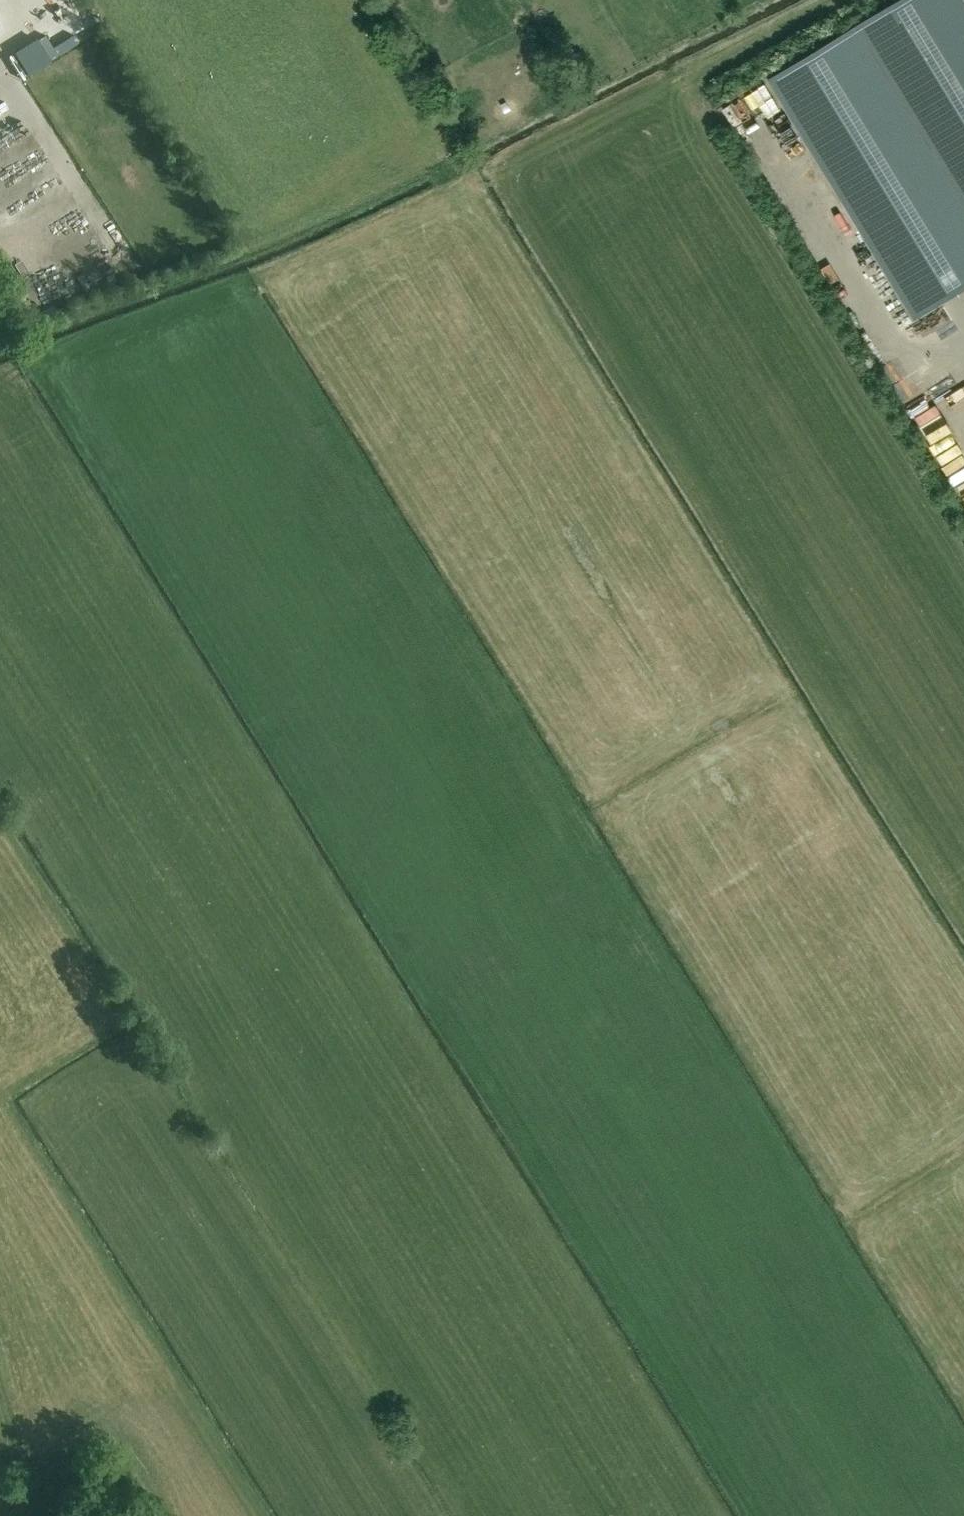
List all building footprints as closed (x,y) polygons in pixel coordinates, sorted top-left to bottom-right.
[(56,0),(4,0),(0,2),(0,31),(5,28),(6,28),(56,0)] [(769,80),(842,200),(915,319),(963,289),(963,0),(901,0),(858,26),(814,53),(769,80)] [(766,183),(784,174),(780,164),(761,174),(766,183)] [(829,283),(872,253),(866,244),(823,274),(829,283)] [(942,354),(957,341),(951,333),(935,346),(942,354)]
